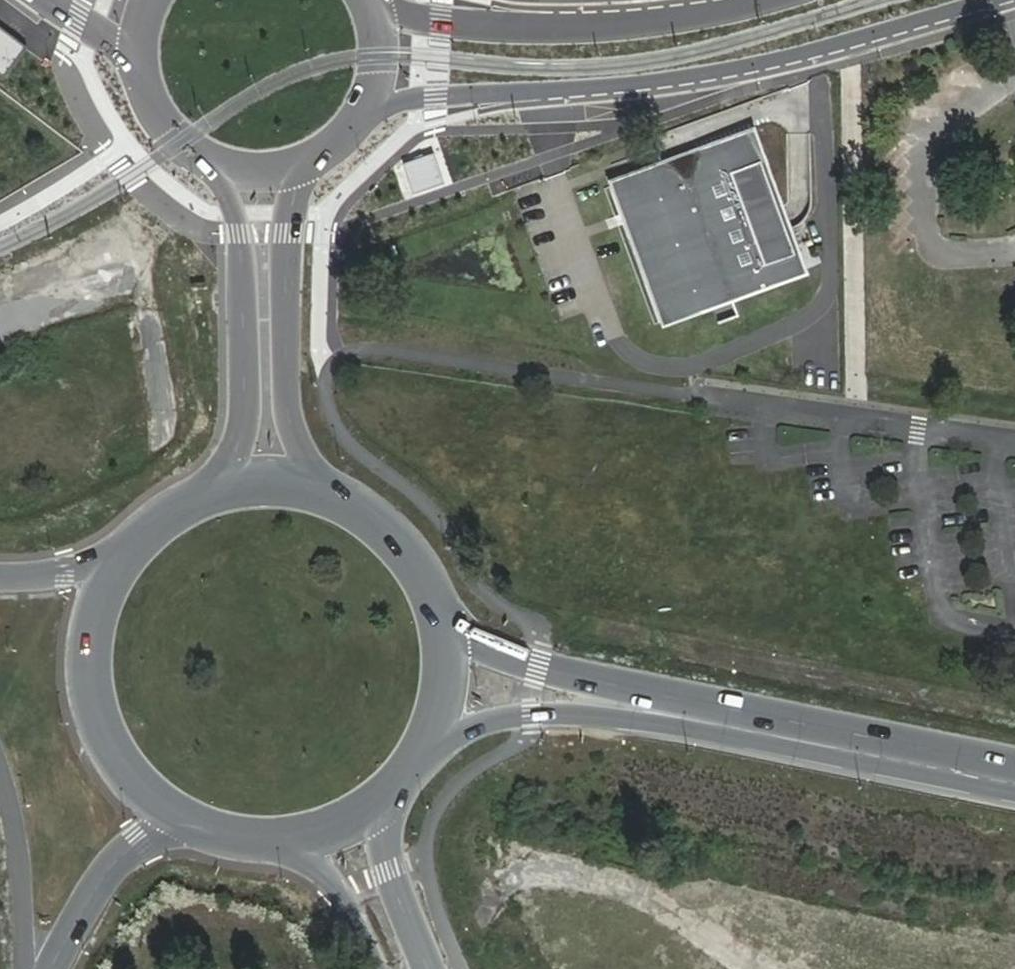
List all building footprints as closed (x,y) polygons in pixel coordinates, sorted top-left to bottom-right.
[(757,128),(608,182),(662,327),(808,275),(757,128)] [(433,153),(403,163),(413,193),(443,183),(433,153)]
